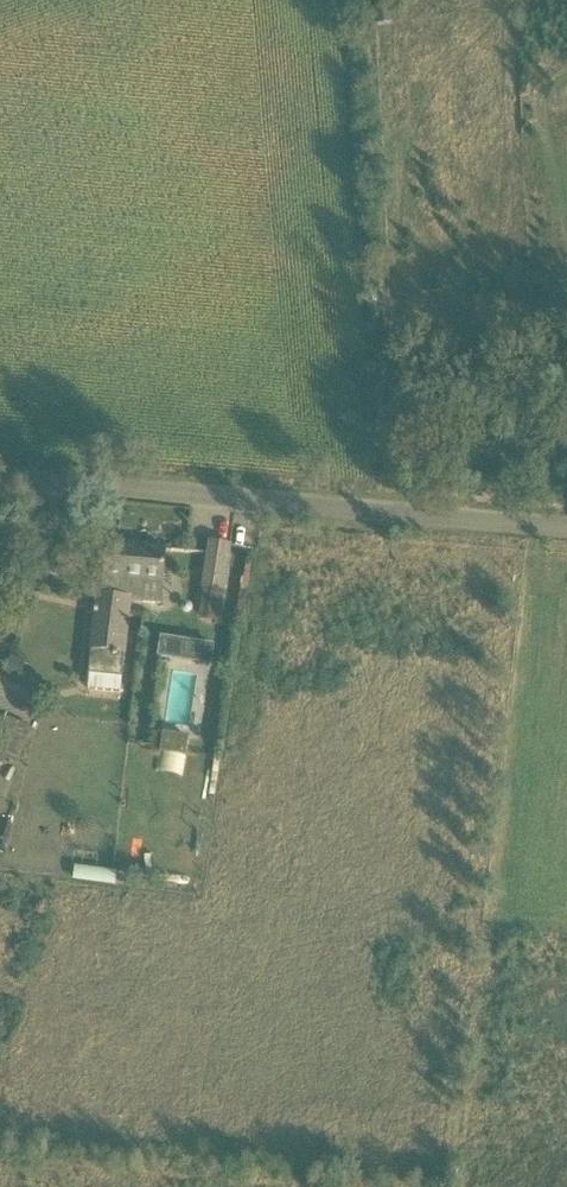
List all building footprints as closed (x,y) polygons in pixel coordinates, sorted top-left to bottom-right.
[(96,596),(90,651),(91,651),(89,675),(122,678),(124,655),(126,655),(131,599),(129,599),(131,583),(162,586),(165,550),(108,545),(104,597),(96,596)] [(217,590),(220,566),(207,564),(204,588),(217,590)] [(215,645),(161,637),(158,657),(212,665),(215,645)] [(14,795),(24,771),(17,768),(32,730),(0,717),(0,789),(14,795)] [(190,737),(163,733),(161,752),(187,756),(190,737)] [(82,881),(119,885),(120,870),(83,867),(82,881)]
